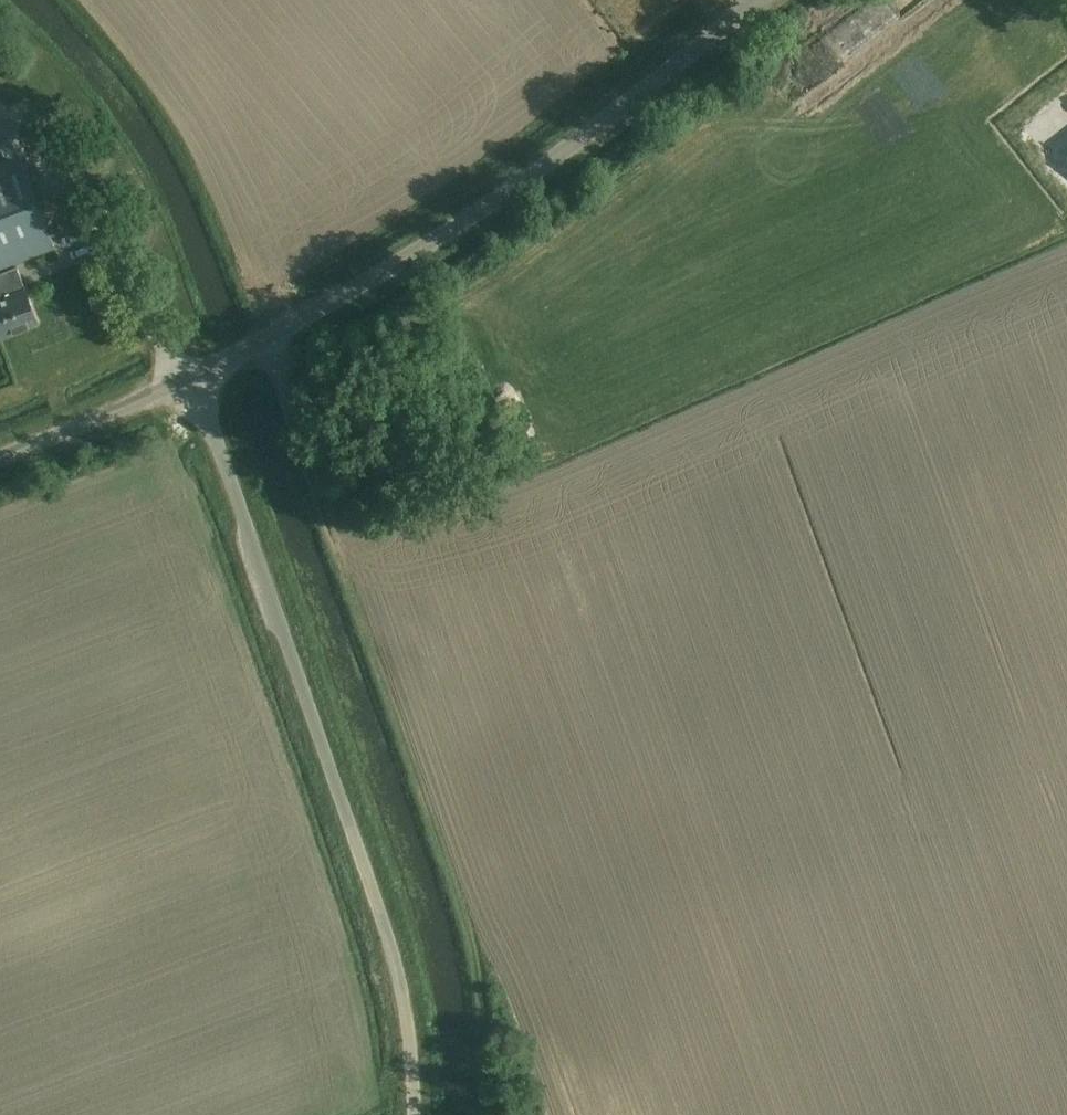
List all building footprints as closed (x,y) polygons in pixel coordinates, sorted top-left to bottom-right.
[(1,301),(0,301),(0,338),(39,323),(27,291),(21,293),(10,265),(55,248),(20,155),(0,163),(0,298),(1,301)]
